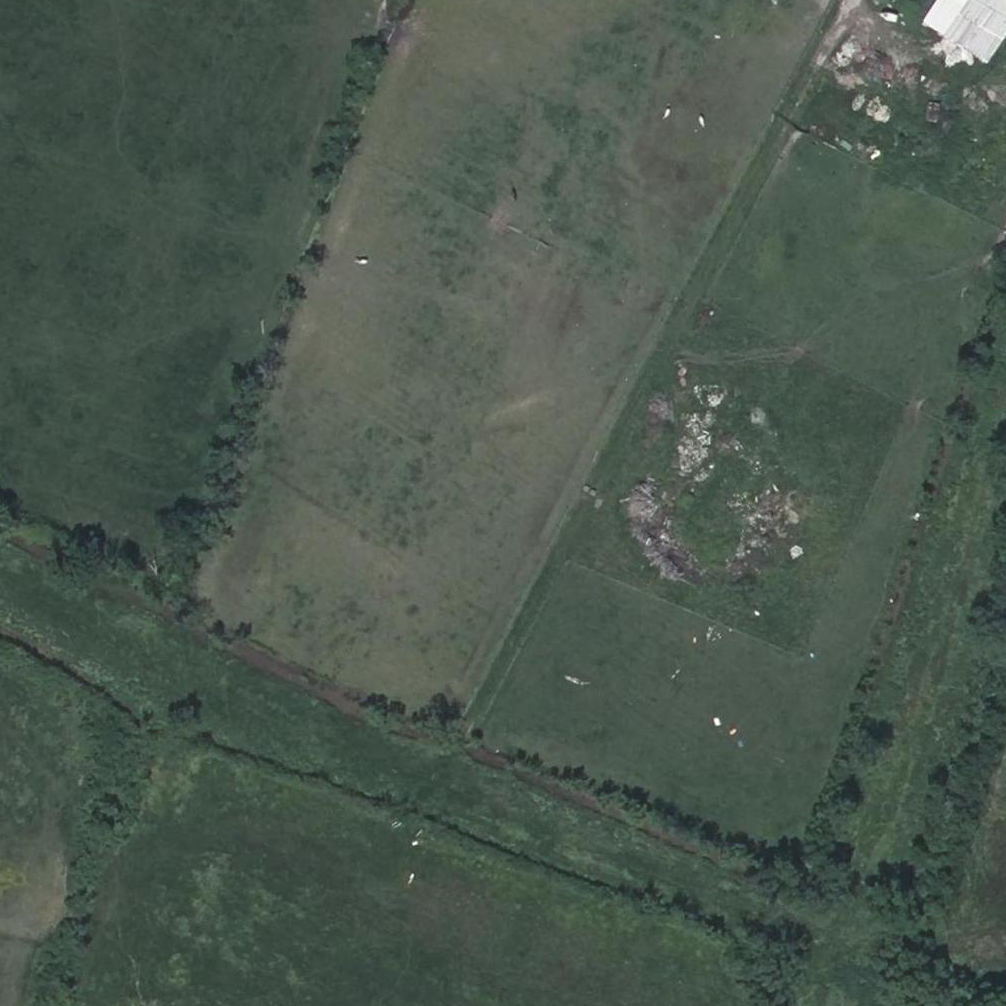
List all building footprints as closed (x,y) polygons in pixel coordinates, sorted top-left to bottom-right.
[(1005,18),(1005,0),(925,0),(913,21),(981,61),(1005,18)]
